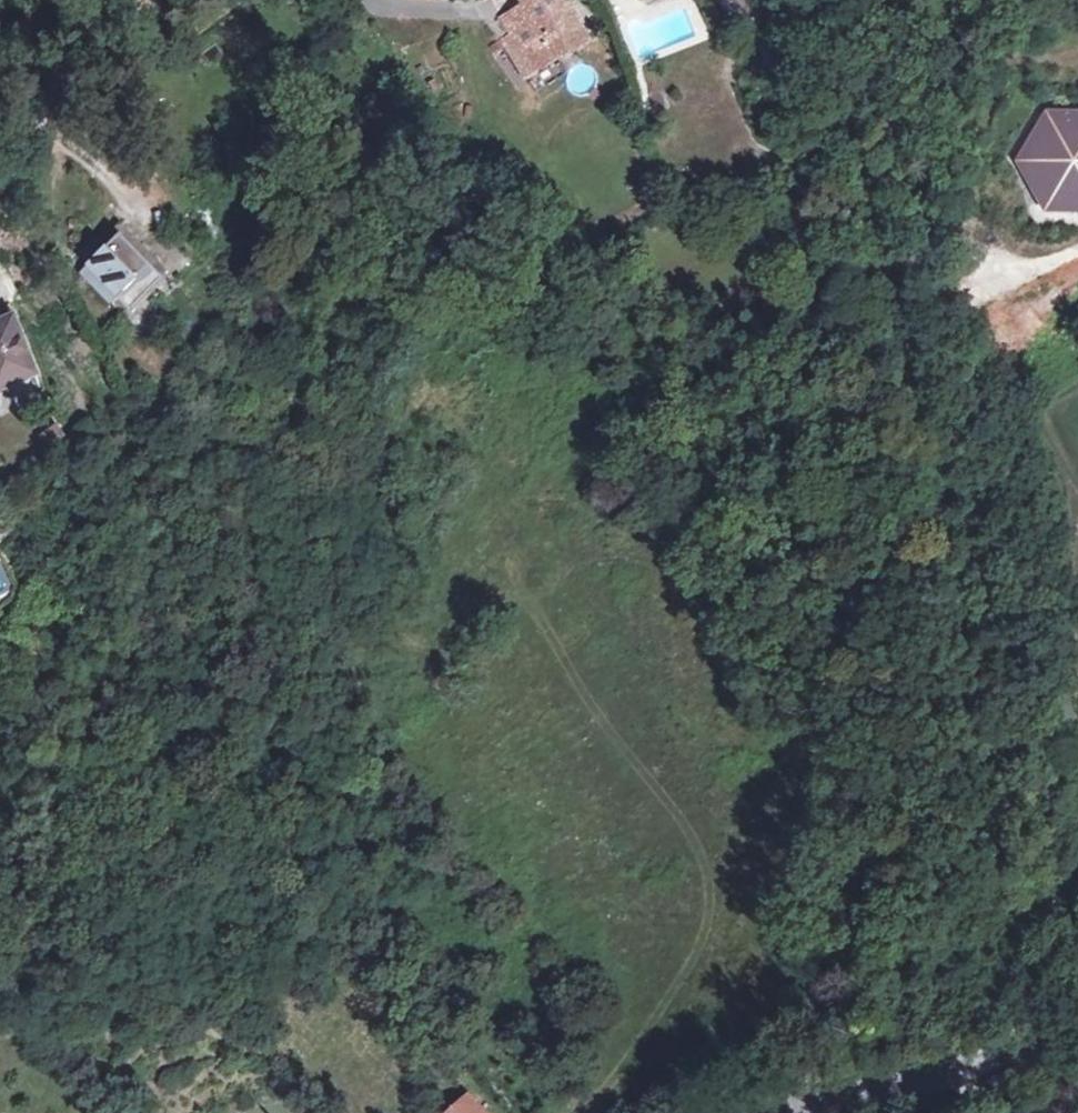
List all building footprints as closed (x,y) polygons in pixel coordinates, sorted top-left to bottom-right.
[(500,15),(511,33),(514,39),(504,44),(521,76),(555,57),(583,41),(560,0),(524,0),(524,1),(500,15)] [(511,33),(501,39),(504,44),(514,39),(511,33)] [(1044,114),(1016,160),(1042,206),(1077,207),(1077,114),(1044,114)] [(90,132),(82,142),(97,154),(105,145),(90,132)] [(133,250),(101,280),(128,307),(159,277),(133,250)] [(180,297),(172,301),(180,316),(187,310),(180,297)] [(10,317),(0,321),(0,384),(32,371),(10,317)] [(61,436),(54,427),(40,436),(47,447),(61,436)] [(447,1112),(479,1112),(464,1097),(447,1112)]
